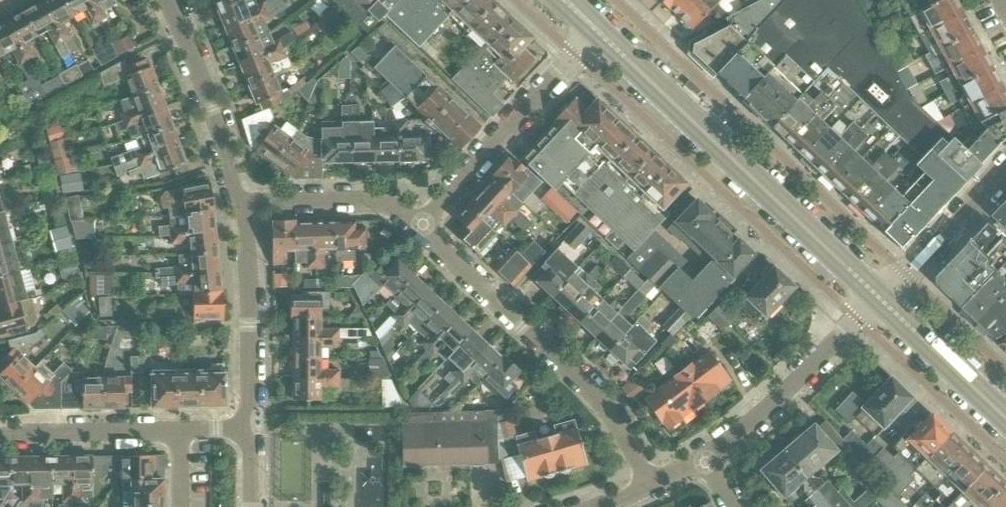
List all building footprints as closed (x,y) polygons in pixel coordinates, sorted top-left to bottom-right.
[(41,2),(70,54),(77,50),(76,47),(76,46),(63,21),(73,16),(64,0),(45,0),(41,2)] [(73,16),(83,10),(91,26),(99,21),(87,0),(64,0),(73,16)] [(99,21),(107,17),(99,2),(101,0),(87,0),(99,21)] [(217,8),(237,0),(214,0),(217,8)] [(225,28),(269,10),(282,0),(268,0),(263,3),(256,6),(254,0),(237,0),(217,8),(225,28)] [(233,47),(258,37),(254,26),(270,19),(287,8),(286,7),(287,7),(282,0),(269,10),(225,28),(233,47)] [(356,23),(378,0),(332,0),(356,23)] [(356,23),(367,33),(385,14),(399,0),(378,0),(356,23)] [(450,15),(464,0),(434,0),(450,15)] [(487,42),(511,17),(493,0),(464,0),(450,15),(467,31),(471,27),(487,42)] [(677,15),(692,0),(663,0),(661,2),(669,10),(670,9),(677,15)] [(677,15),(692,29),(706,15),(716,4),(719,0),(692,0),(677,15)] [(731,15),(735,23),(695,45),(694,45),(693,52),(694,52),(716,73),(786,0),(760,0),(731,15)] [(869,23),(866,16),(863,11),(857,0),(786,0),(716,73),(742,98),(798,40),(827,68),(869,23)] [(863,11),(869,8),(870,10),(877,6),(873,0),(857,0),(863,11)] [(941,0),(899,0),(903,6),(913,0),(919,12),(941,0)] [(962,12),(956,0),(941,0),(919,12),(919,13),(910,18),(920,36),(929,31),(929,29),(962,12)] [(41,2),(24,11),(37,36),(47,30),(60,55),(61,55),(63,57),(70,54),(41,2)] [(716,4),(706,15),(715,24),(729,16),(716,4)] [(144,8),(143,8),(136,12),(141,21),(148,16),(144,8)] [(24,11),(6,21),(28,61),(36,56),(27,41),(37,36),(24,11)] [(929,31),(920,36),(929,52),(931,51),(972,29),(962,12),(929,29),(929,31)] [(866,16),(869,23),(875,34),(886,28),(881,18),(876,21),(872,13),(866,16)] [(482,46),(473,56),(488,71),(495,63),(508,76),(512,80),(511,82),(512,83),(536,58),(534,57),(533,59),(522,48),(528,42),(528,41),(528,40),(527,40),(527,35),(528,35),(528,34),(528,33),(511,17),(487,42),(483,46),(482,46)] [(0,24),(0,52),(2,55),(11,50),(28,80),(18,86),(23,95),(24,94),(41,85),(28,61),(6,21),(0,24)] [(416,53),(400,38),(384,23),(378,29),(410,59),(416,53)] [(827,68),(842,83),(858,97),(874,112),(890,127),(905,142),(921,157),(930,149),(963,180),(980,163),(936,122),(931,117),(920,107),(917,104),(910,98),(905,89),(896,71),(892,66),(887,55),(885,52),(875,34),(869,23),(827,68)] [(888,27),(886,28),(875,34),(885,52),(898,45),(888,27)] [(948,65),(982,48),(972,29),(931,51),(935,58),(942,55),(948,65)] [(233,47),(241,66),(282,49),(297,37),(293,32),(279,41),(274,43),(269,33),(258,37),(233,47)] [(130,35),(112,45),(119,56),(136,46),(130,35)] [(241,66),(249,84),(274,74),(291,67),(285,57),(301,44),(297,37),(282,49),(241,66)] [(742,98),(772,125),(827,68),(798,40),(742,98)] [(119,56),(112,45),(110,41),(92,51),(100,66),(119,56)] [(427,118),(424,120),(424,121),(430,128),(442,139),(445,134),(460,149),(481,128),(394,46),(374,68),(387,80),(397,89),(427,118)] [(944,91),(992,65),(982,48),(948,65),(954,75),(940,82),(944,91)] [(887,55),(892,66),(900,62),(894,51),(887,55)] [(346,56),(344,58),(339,63),(337,79),(350,78),(350,60),(346,56)] [(473,56),(463,66),(486,88),(488,85),(491,87),(493,85),(497,88),(508,76),(495,63),(488,71),(473,56)] [(126,78),(133,96),(158,86),(151,67),(148,68),(145,60),(127,67),(124,60),(100,73),(104,86),(126,78)] [(896,71),(905,89),(916,83),(907,65),(896,71)] [(961,105),(1001,83),(992,65),(944,91),(951,104),(958,100),(961,105)] [(76,66),(60,75),(66,85),(83,76),(76,66)] [(486,88),(463,66),(451,78),(492,117),(503,105),(491,94),(497,88),(493,85),(491,87),(488,85),(486,88)] [(772,125),(787,141),(842,83),(827,68),(772,125)] [(260,103),(263,110),(268,109),(281,103),(290,96),(286,91),(281,93),(274,74),(249,84),(257,104),(260,103)] [(60,75),(42,85),(48,95),(66,85),(60,75)] [(322,104),(322,77),(322,76),(319,79),(316,82),(314,84),(307,100),(322,104)] [(290,96),(298,90),(306,83),(302,78),(286,91),(290,96)] [(306,83),(298,90),(307,101),(307,100),(314,84),(316,82),(313,78),(306,83)] [(387,80),(379,88),(385,98),(397,89),(387,80)] [(787,141),(803,156),(858,97),(842,83),(787,141)] [(916,83),(905,89),(910,98),(917,104),(926,100),(916,83)] [(1005,104),(1005,92),(1001,83),(961,105),(963,108),(962,109),(966,116),(965,116),(968,122),(977,117),(978,119),(1005,104)] [(42,85),(41,85),(24,94),(30,105),(48,95),(42,85)] [(120,113),(123,121),(165,106),(158,86),(133,96),(137,107),(120,113)] [(30,105),(24,94),(23,95),(9,103),(15,113),(30,105)] [(643,241),(654,230),(669,213),(663,207),(686,183),(597,99),(587,110),(576,100),(577,98),(576,97),(552,122),(554,123),(532,147),(533,148),(524,157),(523,158),(530,164),(528,166),(553,190),(554,190),(562,182),(613,230),(605,238),(617,250),(625,242),(634,251),(643,241)] [(803,156),(819,170),(874,112),(858,97),(803,156)] [(920,107),(931,117),(934,115),(928,103),(920,107)] [(350,106),(349,106),(352,162),(375,161),(374,127),(374,113),(358,113),(358,104),(350,105),(350,106)] [(986,128),(1000,141),(1005,135),(1005,104),(978,119),(977,117),(968,122),(974,133),(984,126),(986,128)] [(143,123),(147,134),(172,125),(165,106),(123,121),(118,123),(103,128),(93,131),(96,138),(117,131),(117,132),(143,123)] [(321,128),(321,141),(322,159),(326,159),(327,163),(352,162),(349,106),(340,106),(341,127),(321,128)] [(250,146),(273,162),(296,130),(286,123),(281,131),(268,122),(272,117),(268,109),(263,110),(242,119),(250,145),(250,146)] [(390,127),(374,127),(375,161),(398,161),(397,120),(395,120),(391,109),(383,111),(386,121),(390,120),(390,127)] [(99,117),(103,128),(118,123),(114,112),(99,117)] [(819,170),(835,185),(890,127),(874,112),(819,170)] [(936,122),(980,163),(1000,141),(986,128),(973,141),(962,131),(959,133),(949,115),(936,122)] [(421,120),(397,120),(398,161),(424,160),(424,156),(428,156),(428,154),(456,153),(442,139),(430,128),(424,121),(424,120),(421,120)] [(111,158),(114,168),(137,159),(179,143),(172,125),(147,134),(135,138),(139,148),(111,158)] [(835,185),(850,200),(891,158),(883,151),(892,142),(899,149),(905,142),(890,127),(835,185)] [(296,130),(273,162),(296,179),(322,179),(322,159),(321,141),(306,137),(296,130)] [(850,200),(866,215),(921,157),(905,142),(899,149),(891,158),(850,200)] [(137,159),(114,168),(117,176),(129,171),(131,177),(142,173),(144,179),(186,164),(179,143),(137,159)] [(921,157),(866,215),(882,231),(900,248),(940,205),(963,180),(930,149),(921,157)] [(506,159),(492,174),(511,192),(514,189),(519,194),(527,185),(522,181),(525,177),(522,174),(526,169),(514,157),(509,163),(506,159)] [(71,160),(56,164),(55,164),(58,176),(74,172),(71,160)] [(19,167),(21,174),(31,170),(29,163),(19,167)] [(36,170),(36,172),(35,172),(39,188),(41,188),(45,200),(58,197),(50,166),(36,170)] [(63,194),(83,190),(80,173),(60,176),(63,194)] [(495,178),(481,192),(510,219),(518,226),(525,219),(517,212),(518,211),(503,198),(509,191),(511,193),(511,192),(492,174),(492,175),(495,178)] [(181,190),(186,214),(214,211),(215,210),(211,184),(181,190)] [(541,202),(560,219),(571,207),(552,190),(541,202)] [(481,192),(468,206),(482,220),(489,213),(503,227),(504,226),(510,219),(481,192)] [(71,222),(84,221),(78,197),(65,198),(71,222)] [(681,239),(705,261),(732,234),(736,230),(720,214),(719,215),(716,219),(696,200),(667,230),(679,241),(681,239)] [(66,225),(60,205),(51,207),(56,227),(66,225)] [(997,216),(1005,225),(1005,205),(996,215),(997,216)] [(497,233),(482,220),(468,206),(457,218),(463,224),(456,233),(478,254),(497,233)] [(12,241),(4,211),(2,211),(0,212),(0,244),(12,241)] [(159,236),(170,236),(216,231),(214,211),(186,214),(170,216),(171,225),(158,227),(159,236)] [(997,216),(991,223),(1005,237),(1005,225),(997,216)] [(71,222),(76,238),(95,237),(94,220),(84,221),(71,222)] [(283,252),(294,251),(293,220),(273,221),(273,227),(272,227),(273,264),(283,264),(283,252)] [(293,220),(294,251),(295,262),(307,262),(307,268),(308,268),(308,272),(311,276),(316,276),(316,268),(313,223),(295,224),(294,220),(293,220)] [(355,221),(333,222),(336,250),(337,261),(356,261),(355,249),(365,248),(365,228),(356,228),(355,221)] [(333,222),(313,223),(316,268),(324,268),(324,250),(336,250),(333,222)] [(964,308),(1003,267),(1005,264),(1005,237),(991,223),(990,222),(939,276),(938,284),(964,308)] [(580,225),(564,242),(573,250),(588,233),(580,225)] [(651,282),(653,283),(672,262),(678,268),(686,260),(654,230),(643,241),(644,242),(627,260),(651,282)] [(190,242),(191,254),(218,251),(216,231),(170,236),(171,244),(190,242)] [(22,238),(24,247),(40,243),(38,234),(22,238)] [(653,283),(655,285),(662,292),(664,291),(682,308),(688,314),(691,317),(695,317),(734,276),(733,275),(753,253),(732,234),(705,261),(708,264),(691,281),(678,269),(678,268),(672,262),(653,283)] [(534,240),(520,255),(531,266),(545,252),(534,240)] [(19,271),(12,241),(0,244),(0,276),(19,271)] [(557,248),(538,268),(531,276),(552,295),(573,272),(578,268),(557,248)] [(531,266),(520,255),(514,249),(495,269),(512,286),(531,266)] [(156,278),(160,277),(220,271),(218,251),(191,254),(176,255),(178,267),(155,269),(156,278)] [(609,263),(624,276),(630,269),(615,256),(609,263)] [(75,257),(57,262),(62,279),(66,278),(67,281),(77,276),(77,274),(80,273),(75,257)] [(383,283),(395,295),(414,275),(398,261),(390,269),(383,262),(370,277),(380,287),(383,283)] [(774,267),(771,264),(761,275),(763,277),(745,297),(738,305),(759,324),(766,317),(795,287),(774,266),(774,267)] [(973,316),(983,306),(984,308),(1005,285),(1005,264),(1003,267),(964,308),(973,316)] [(557,308),(562,313),(593,280),(599,274),(593,268),(587,274),(586,273),(580,279),(573,272),(552,295),(561,304),(557,308)] [(630,269),(624,276),(638,289),(644,282),(630,269)] [(23,302),(32,298),(35,297),(34,290),(25,292),(19,271),(0,276),(0,308),(23,302)] [(178,294),(193,293),(222,291),(220,271),(160,277),(161,284),(176,283),(176,284),(177,284),(178,294)] [(387,304),(395,311),(382,324),(375,331),(379,340),(390,329),(397,322),(428,289),(414,275),(395,295),(387,304)] [(338,276),(338,287),(352,288),(352,284),(362,276),(338,276)] [(316,288),(316,279),(304,279),(304,288),(316,288)] [(324,288),(324,279),(316,279),(316,288),(324,288)] [(354,286),(362,294),(368,289),(359,280),(354,286)] [(571,314),(581,322),(602,299),(595,293),(601,287),(593,280),(562,313),(567,318),(571,314)] [(638,289),(645,296),(655,285),(653,283),(651,282),(648,285),(644,282),(638,289)] [(1005,285),(984,308),(983,306),(973,316),(997,339),(1005,335),(1005,285)] [(409,322),(418,330),(443,303),(428,289),(397,322),(402,327),(403,326),(404,327),(409,322)] [(638,289),(622,307),(595,335),(610,349),(632,326),(625,319),(646,297),(645,296),(638,289)] [(222,291),(193,293),(194,319),(224,318),(223,291),(222,291)] [(291,318),(294,318),(321,318),(321,310),(330,310),(330,301),(330,292),(302,292),(302,296),(291,296),(291,318)] [(112,306),(111,296),(96,296),(97,307),(112,306)] [(0,308),(0,337),(27,330),(26,327),(34,325),(37,319),(34,306),(34,304),(37,303),(35,299),(32,300),(32,298),(23,302),(0,308)] [(581,322),(595,335),(622,307),(614,300),(609,305),(602,299),(581,322)] [(706,316),(707,317),(720,329),(721,331),(736,315),(721,301),(706,316)] [(413,351),(420,357),(458,317),(443,303),(418,330),(426,338),(413,351)] [(175,319),(175,309),(175,305),(153,305),(153,319),(175,319)] [(688,314),(682,308),(666,325),(673,331),(688,314)] [(632,326),(610,349),(613,352),(609,356),(616,362),(620,358),(631,369),(656,341),(644,329),(650,323),(642,315),(632,326)] [(445,360),(448,357),(455,350),(472,330),(458,317),(420,357),(415,362),(422,368),(436,353),(445,360)] [(720,329),(707,317),(699,326),(711,338),(720,329)] [(294,338),(356,338),(372,339),(369,330),(321,330),(321,318),(294,318),(294,338)] [(379,340),(388,360),(395,352),(391,348),(390,329),(379,340)] [(12,351),(0,362),(0,376),(14,390),(34,368),(22,356),(43,334),(39,330),(37,333),(9,340),(12,351)] [(438,385),(444,391),(488,344),(472,330),(455,350),(448,357),(456,365),(438,385)] [(188,331),(188,333),(188,348),(202,348),(202,331),(188,331)] [(662,343),(668,350),(677,341),(670,334),(662,343)] [(294,338),(294,358),(321,359),(321,347),(356,347),(356,338),(294,338)] [(488,344),(444,391),(430,406),(436,411),(475,370),(484,378),(505,355),(502,358),(488,344)] [(707,352),(683,370),(705,400),(730,381),(707,352)] [(505,355),(484,378),(481,381),(503,402),(523,381),(523,378),(518,373),(521,370),(505,355)] [(130,357),(130,373),(142,373),(142,371),(142,358),(142,356),(130,357)] [(294,358),(294,379),(339,379),(339,371),(321,371),(321,359),(294,358)] [(371,367),(385,367),(381,359),(371,359),(371,367)] [(390,363),(396,375),(401,371),(397,363),(395,363),(394,361),(390,363)] [(34,368),(14,390),(28,404),(34,409),(61,409),(61,383),(72,371),(63,363),(52,374),(53,375),(48,381),(34,368)] [(210,375),(188,375),(189,407),(226,406),(225,374),(224,363),(213,364),(209,369),(210,375)] [(705,400),(683,370),(645,399),(667,429),(705,400)] [(189,407),(188,375),(152,375),(152,407),(189,407)] [(131,377),(103,378),(104,408),(124,408),(124,392),(132,392),(131,377)] [(852,392),(841,404),(835,410),(849,423),(855,417),(875,437),(902,408),(905,410),(915,400),(912,397),(891,377),(865,404),(852,392)] [(104,408),(103,378),(74,378),(75,393),(82,393),(83,409),(104,408)] [(352,379),(339,379),(294,379),(294,400),(303,400),(303,401),(311,401),(311,400),(321,400),(321,388),(352,388),(352,379)] [(391,379),(381,379),(382,407),(403,407),(391,379)] [(622,388),(631,401),(643,393),(633,380),(622,388)] [(496,410),(485,411),(485,421),(497,420),(496,410)] [(485,411),(433,412),(405,413),(405,423),(402,423),(404,466),(486,463),(498,463),(497,420),(485,421),(485,411)] [(882,506),(897,506),(902,501),(895,494),(916,471),(923,478),(948,452),(950,453),(961,443),(932,416),(924,424),(918,418),(894,443),(900,449),(893,457),(884,448),(883,447),(868,464),(888,486),(875,498),(874,499),(882,506)] [(520,456),(527,481),(543,476),(547,478),(552,477),(553,474),(560,472),(563,474),(568,472),(569,469),(587,464),(574,419),(553,425),(556,434),(537,439),(534,431),(516,436),(511,420),(498,424),(508,459),(520,456)] [(874,499),(875,498),(868,490),(853,502),(841,488),(837,492),(828,481),(825,483),(821,477),(814,477),(811,473),(837,451),(814,424),(802,435),(800,434),(799,434),(797,434),(796,434),(795,435),(794,436),(793,437),(792,438),(792,440),(792,441),(793,442),(783,451),(818,489),(833,506),(864,506),(874,499)] [(842,438),(868,464),(883,447),(880,445),(874,438),(867,445),(851,430),(842,438)] [(832,441),(844,454),(850,449),(838,436),(832,441)] [(961,443),(950,453),(948,452),(923,478),(940,494),(935,500),(942,506),(947,506),(986,466),(961,443)] [(816,491),(818,489),(783,451),(772,460),(771,459),(770,459),(769,459),(767,459),(766,460),(765,461),(764,462),(764,463),(764,464),(764,466),(764,467),(761,470),(784,496),(801,482),(804,485),(803,492),(808,497),(816,491)] [(123,481),(132,481),(153,481),(152,455),(122,456),(123,465),(123,481)] [(164,484),(163,455),(152,455),(153,481),(132,481),(132,504),(127,504),(127,506),(164,506),(164,484)] [(93,479),(93,456),(71,457),(72,501),(81,501),(81,497),(93,496),(93,483),(93,479)] [(122,456),(107,456),(93,456),(93,479),(102,479),(108,473),(107,465),(123,465),(122,456)] [(32,503),(31,457),(11,458),(12,485),(23,484),(23,500),(20,500),(16,506),(29,506),(32,503)] [(29,506),(40,506),(40,497),(52,497),(52,484),(51,457),(31,457),(32,503),(29,506)] [(71,457),(51,457),(52,484),(63,484),(63,501),(72,501),(71,457)] [(12,485),(11,458),(0,458),(0,485),(12,485)] [(1003,502),(1000,500),(1005,493),(1005,485),(986,466),(947,506),(998,506),(1003,502)]
